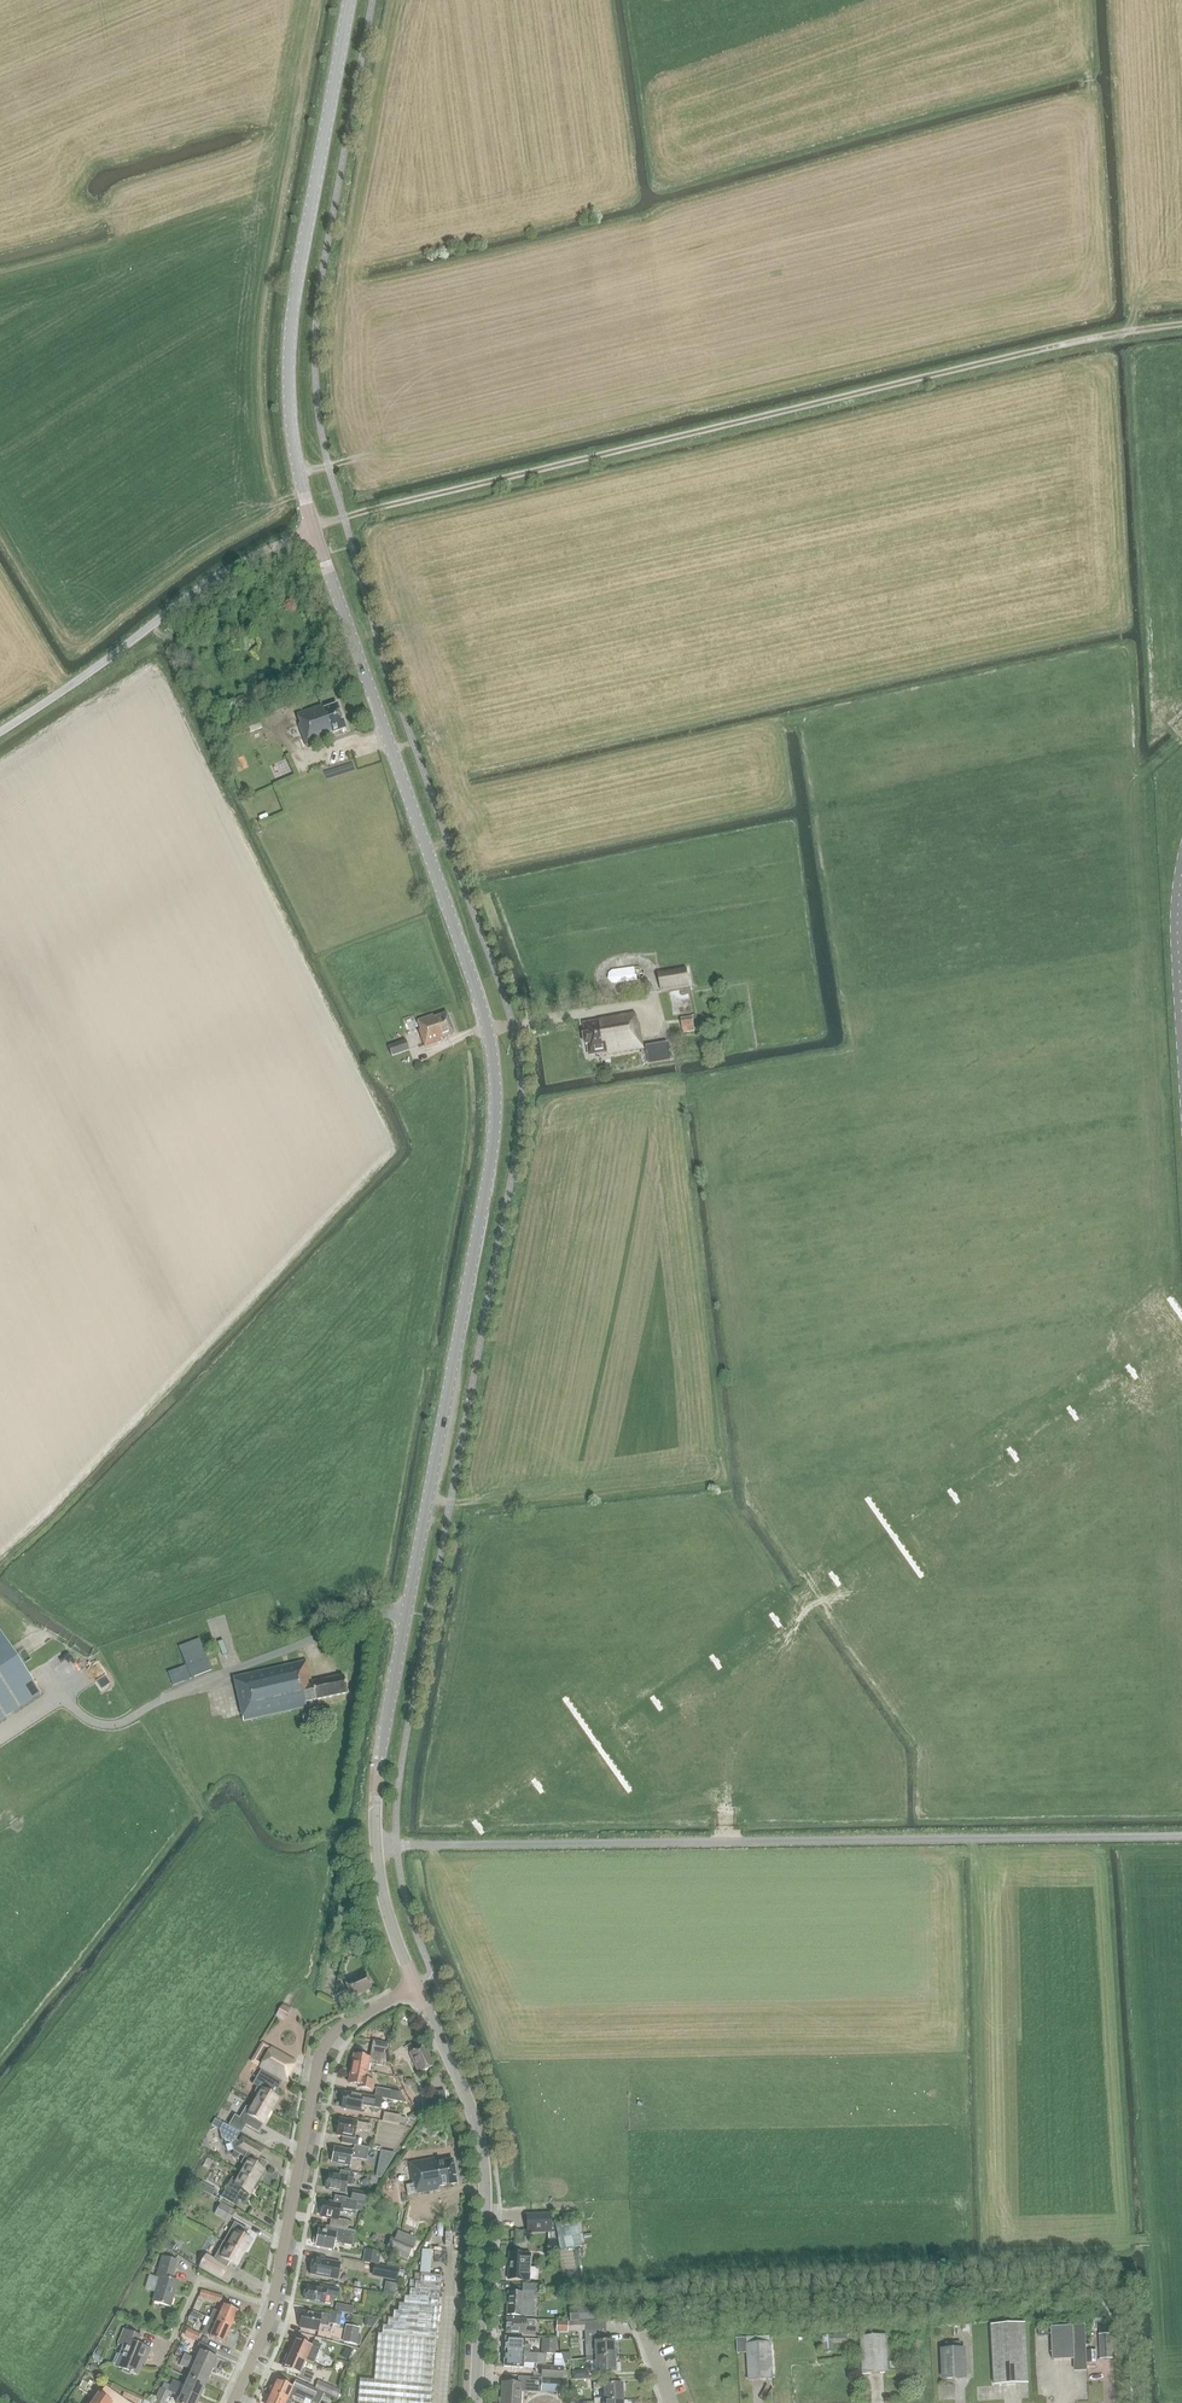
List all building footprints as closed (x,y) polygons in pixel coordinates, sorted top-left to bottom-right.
[(254,702),(250,692),(236,698),(240,708),(254,702)] [(331,733),(345,728),(337,704),(323,709),(322,706),(297,715),(300,724),(299,725),(306,746),(333,736),(331,733)] [(250,732),(262,728),(259,721),(248,725),(250,732)] [(661,991),(689,986),(686,969),(658,973),(661,991)] [(441,1038),(454,1034),(446,1013),(434,1018),(433,1015),(417,1021),(420,1030),(419,1030),(425,1047),(442,1041),(441,1038)] [(608,1054),(643,1048),(639,1023),(637,1023),(635,1013),(598,1020),(598,1022),(584,1024),(586,1034),(584,1035),(585,1045),(588,1045),(589,1055),(607,1052),(608,1054)] [(682,1033),(694,1031),(692,1017),(681,1018),(682,1033)] [(392,1056),(408,1050),(405,1040),(388,1046),(392,1056)] [(671,1061),(669,1048),(668,1044),(667,1044),(667,1043),(646,1047),(646,1048),(645,1048),(648,1065),(671,1061)] [(41,1694),(0,1632),(0,1721),(41,1694)] [(172,1686),(212,1671),(199,1639),(178,1647),(185,1663),(166,1670),(172,1686)] [(315,1700),(311,1682),(306,1661),(233,1678),(243,1721),(306,1707),(305,1702),(315,1700)] [(315,1700),(348,1693),(343,1675),(311,1682),(315,1700)] [(106,1677),(97,1683),(102,1689),(110,1684),(106,1677)] [(351,1997),(371,1988),(364,1973),(344,1982),(351,1997)] [(340,2003),(349,1998),(345,1992),(338,1995),(340,2003)] [(289,2009),(281,2004),(274,2016),(283,2021),(289,2009)] [(373,2041),(372,2047),(386,2049),(386,2050),(389,2050),(390,2044),(373,2041)] [(294,2063),(271,2050),(263,2045),(253,2062),(261,2067),(260,2068),(262,2069),(253,2084),(258,2087),(255,2092),(259,2094),(254,2102),(271,2111),(278,2098),(271,2094),(280,2079),(284,2081),(294,2063)] [(419,2073),(434,2066),(425,2046),(410,2054),(419,2073)] [(369,2064),(383,2066),(386,2050),(386,2049),(372,2047),(369,2058),(354,2055),(351,2069),(367,2072),(369,2064)] [(365,2082),(367,2072),(351,2069),(348,2083),(364,2086),(364,2089),(372,2091),(374,2084),(365,2082)] [(399,2093),(391,2091),(376,2088),(375,2097),(382,2098),(399,2101),(404,2102),(399,2093)] [(382,2098),(375,2097),(363,2094),(362,2096),(344,2093),(341,2108),(359,2112),(361,2105),(380,2109),(382,2098)] [(447,2110),(445,2097),(420,2100),(422,2113),(447,2110)] [(259,2132),(271,2111),(254,2102),(250,2109),(246,2107),(240,2118),(235,2115),(229,2125),(241,2132),(246,2125),(259,2132)] [(400,2116),(383,2112),(381,2122),(398,2125),(400,2116)] [(359,2139),(354,2138),(356,2130),(370,2132),(371,2125),(357,2122),(339,2119),(336,2135),(342,2136),(341,2143),(354,2145),(354,2146),(357,2146),(359,2139)] [(263,2149),(242,2137),(239,2142),(235,2140),(239,2133),(223,2124),(219,2130),(221,2139),(230,2144),(233,2150),(245,2157),(241,2163),(245,2166),(241,2173),(257,2182),(264,2169),(267,2163),(258,2158),(263,2149)] [(369,2148),(357,2146),(354,2146),(353,2150),(352,2149),(352,2151),(345,2149),(344,2150),(334,2148),(331,2162),(339,2163),(338,2164),(350,2166),(351,2158),(366,2160),(369,2148)] [(380,2151),(378,2162),(389,2165),(396,2153),(380,2151)] [(439,2186),(457,2183),(453,2160),(435,2162),(435,2159),(409,2163),(413,2184),(415,2184),(416,2194),(440,2190),(439,2186)] [(354,2175),(348,2174),(349,2172),(339,2170),(338,2175),(336,2174),(336,2176),(329,2174),(326,2189),(345,2193),(346,2185),(351,2186),(354,2175)] [(249,2195),(257,2182),(241,2173),(237,2181),(232,2178),(221,2198),(234,2206),(238,2200),(244,2204),(249,2195)] [(215,2189),(206,2184),(203,2190),(212,2194),(215,2189)] [(370,2194),(351,2190),(349,2199),(364,2202),(370,2194)] [(324,2202),(321,2217),(331,2219),(329,2226),(347,2230),(349,2222),(338,2220),(340,2209),(356,2212),(358,2202),(348,2200),(348,2199),(335,2196),(334,2204),(324,2202)] [(234,2211),(219,2203),(213,2214),(228,2222),(234,2211)] [(550,2233),(549,2213),(525,2214),(525,2234),(550,2233)] [(580,2246),(575,2220),(553,2224),(558,2250),(580,2246)] [(228,2244),(244,2253),(251,2240),(244,2236),(248,2230),(234,2223),(223,2242),(228,2244)] [(315,2246),(333,2249),(335,2241),(339,2241),(339,2244),(352,2246),(355,2232),(326,2226),(325,2231),(318,2230),(315,2246)] [(412,2246),(390,2237),(384,2251),(407,2260),(412,2246)] [(172,2250),(176,2244),(168,2239),(165,2245),(172,2250)] [(555,2239),(546,2239),(546,2252),(558,2253),(555,2239)] [(236,2267),(244,2253),(228,2244),(224,2252),(219,2250),(213,2260),(206,2256),(200,2266),(221,2278),(226,2269),(226,2268),(229,2263),(236,2267)] [(380,2252),(363,2249),(361,2262),(374,2264),(378,2265),(380,2252)] [(529,2254),(523,2254),(510,2253),(509,2279),(528,2280),(529,2254)] [(178,2281),(172,2280),(177,2261),(162,2257),(156,2277),(160,2278),(153,2301),(170,2307),(178,2281)] [(340,2263),(323,2260),(323,2261),(312,2259),(310,2274),(329,2278),(337,2280),(340,2263)] [(396,2281),(399,2269),(378,2265),(374,2264),(372,2277),(396,2281)] [(432,2385),(441,2276),(421,2274),(420,2282),(415,2281),(415,2289),(410,2289),(409,2296),(404,2296),(404,2304),(399,2303),(398,2311),(393,2311),(393,2318),(388,2318),(387,2326),(382,2325),(382,2334),(378,2334),(374,2380),(360,2379),(358,2402),(430,2402),(432,2385)] [(533,2297),(534,2297),(539,2297),(540,2285),(522,2284),(522,2292),(508,2291),(506,2315),(521,2316),(532,2317),(533,2297)] [(324,2303),(326,2295),(338,2298),(339,2290),(316,2286),(316,2289),(307,2287),(305,2299),(324,2303)] [(222,2296),(200,2290),(198,2297),(220,2303),(222,2296)] [(202,2300),(196,2298),(191,2310),(196,2313),(202,2300)] [(352,2307),(335,2303),(334,2311),(351,2315),(352,2307)] [(210,2318),(231,2328),(238,2311),(224,2305),(220,2313),(214,2310),(210,2318)] [(593,2320),(593,2307),(577,2308),(578,2321),(593,2320)] [(608,2310),(608,2317),(616,2317),(616,2309),(608,2310)] [(199,2316),(190,2312),(186,2320),(195,2325),(199,2316)] [(330,2315),(322,2314),(321,2316),(302,2312),(299,2327),(318,2331),(320,2322),(328,2323),(329,2323),(333,2324),(335,2316),(330,2315)] [(331,2312),(330,2315),(335,2316),(333,2324),(329,2323),(328,2323),(339,2325),(342,2313),(331,2312)] [(224,2344),(231,2328),(210,2318),(206,2326),(213,2329),(209,2337),(224,2344)] [(371,2320),(370,2327),(373,2328),(378,2320),(371,2319),(371,2320)] [(535,2320),(526,2320),(506,2319),(506,2333),(534,2335),(535,2320)] [(567,2333),(568,2322),(556,2321),(555,2332),(567,2333)] [(192,2326),(186,2323),(181,2333),(183,2334),(183,2335),(196,2341),(199,2334),(190,2330),(192,2326)] [(991,2325),(994,2386),(1029,2384),(1025,2323),(991,2325)] [(356,2345),(360,2328),(345,2325),(342,2342),(356,2345)] [(1053,2360),(1074,2359),(1075,2370),(1086,2370),(1084,2326),(1051,2327),(1053,2360)] [(146,2361),(150,2349),(137,2344),(141,2335),(124,2329),(118,2344),(126,2347),(123,2356),(117,2354),(113,2363),(119,2366),(118,2367),(137,2375),(143,2360),(146,2361)] [(614,2357),(614,2341),(604,2341),(603,2329),(584,2330),(586,2356),(596,2355),(596,2358),(614,2357)] [(1099,2335),(1100,2359),(1113,2358),(1111,2334),(1099,2335)] [(832,2336),(832,2335),(821,2336),(822,2351),(833,2350),(832,2344),(846,2343),(846,2336),(832,2336)] [(863,2374),(889,2373),(886,2335),(860,2337),(863,2374)] [(771,2343),(769,2343),(769,2336),(737,2338),(737,2354),(747,2353),(749,2381),(773,2379),(771,2343)] [(524,2346),(525,2339),(506,2338),(505,2352),(526,2353),(526,2351),(529,2351),(529,2353),(530,2353),(530,2346),(524,2346)] [(314,2364),(319,2354),(322,2347),(313,2342),(312,2345),(297,2339),(295,2344),(293,2343),(289,2353),(305,2360),(314,2364)] [(555,2339),(541,2339),(540,2353),(554,2354),(555,2339)] [(945,2379),(964,2378),(963,2349),(944,2350),(945,2379)] [(1097,2350),(1087,2350),(1087,2353),(1088,2363),(1097,2362),(1097,2352),(1097,2350)] [(530,2353),(529,2353),(529,2351),(526,2351),(526,2353),(505,2352),(504,2366),(523,2367),(523,2363),(537,2363),(537,2354),(530,2353)] [(211,2372),(217,2359),(200,2352),(197,2360),(183,2354),(181,2359),(211,2372)] [(302,2369),(305,2360),(289,2353),(284,2363),(286,2364),(284,2368),(299,2375),(297,2378),(310,2383),(313,2376),(309,2374),(309,2372),(302,2369)] [(565,2367),(561,2354),(554,2354),(553,2366),(562,2367),(565,2367)] [(615,2372),(614,2357),(596,2358),(596,2355),(586,2356),(586,2361),(596,2361),(596,2373),(615,2372)] [(205,2385),(211,2372),(181,2359),(179,2365),(192,2371),(189,2378),(205,2385)] [(89,2370),(96,2374),(100,2366),(93,2362),(89,2370)] [(546,2378),(561,2379),(562,2367),(553,2366),(540,2365),(540,2377),(546,2378)] [(587,2370),(572,2371),(572,2379),(587,2378),(587,2370)] [(533,2378),(518,2377),(518,2383),(503,2383),(501,2402),(520,2402),(520,2392),(540,2393),(540,2392),(541,2378),(533,2378)] [(199,2398),(205,2385),(189,2378),(185,2386),(172,2380),(169,2385),(199,2398)] [(561,2379),(546,2378),(541,2378),(540,2392),(565,2393),(566,2379),(561,2379)] [(317,2391),(307,2386),(296,2381),(293,2387),(276,2379),(270,2392),(287,2400),(290,2402),(293,2396),(304,2401),(305,2398),(312,2402),(317,2391)] [(334,2388),(318,2381),(314,2389),(330,2396),(334,2388)] [(604,2400),(623,2399),(622,2384),(604,2385),(604,2383),(593,2384),(593,2389),(603,2389),(604,2398),(604,2400)] [(199,2398),(169,2385),(167,2391),(180,2397),(177,2402),(197,2402),(199,2398)] [(159,2387),(153,2401),(156,2402),(164,2402),(169,2392),(167,2391),(166,2391),(161,2389),(162,2388),(159,2387)] [(109,2390),(103,2398),(99,2395),(93,2402),(128,2402),(109,2390)] [(287,2400),(270,2392),(265,2402),(286,2402),(287,2400)]
